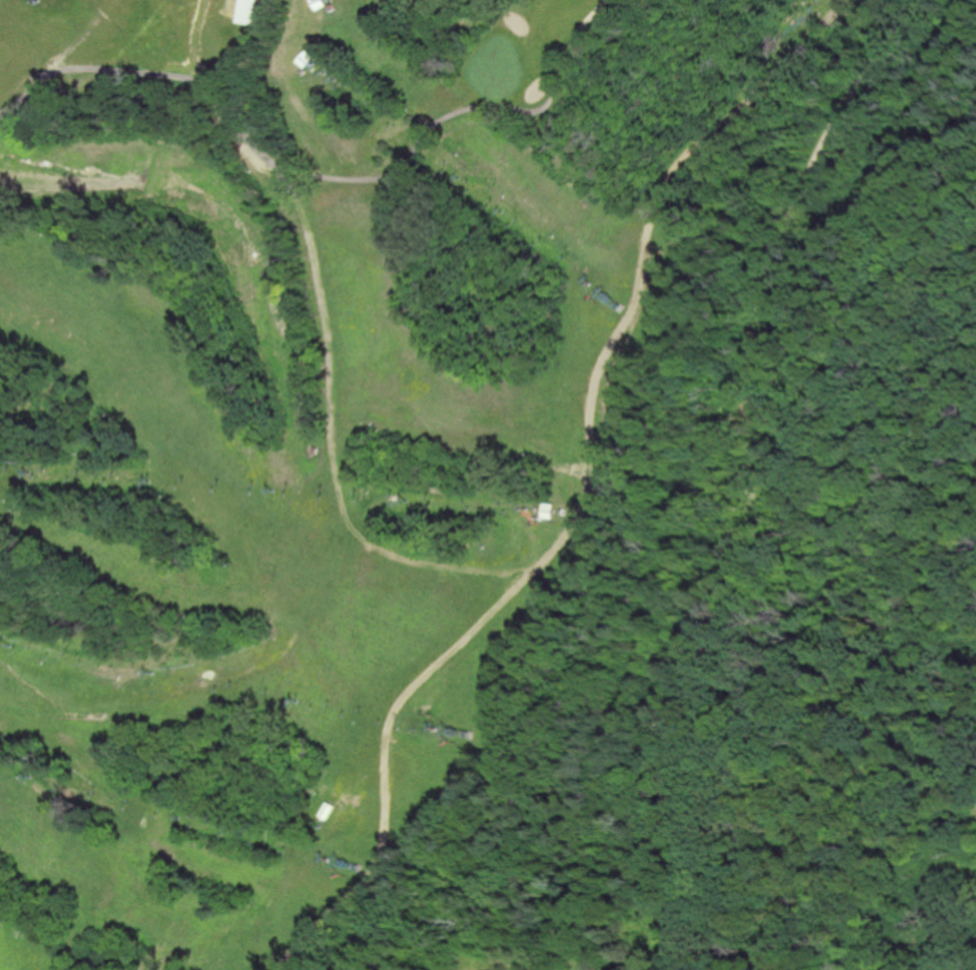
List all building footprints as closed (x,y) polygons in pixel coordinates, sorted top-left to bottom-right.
[(253,24),(256,0),(240,0),(237,23),(253,24)]
